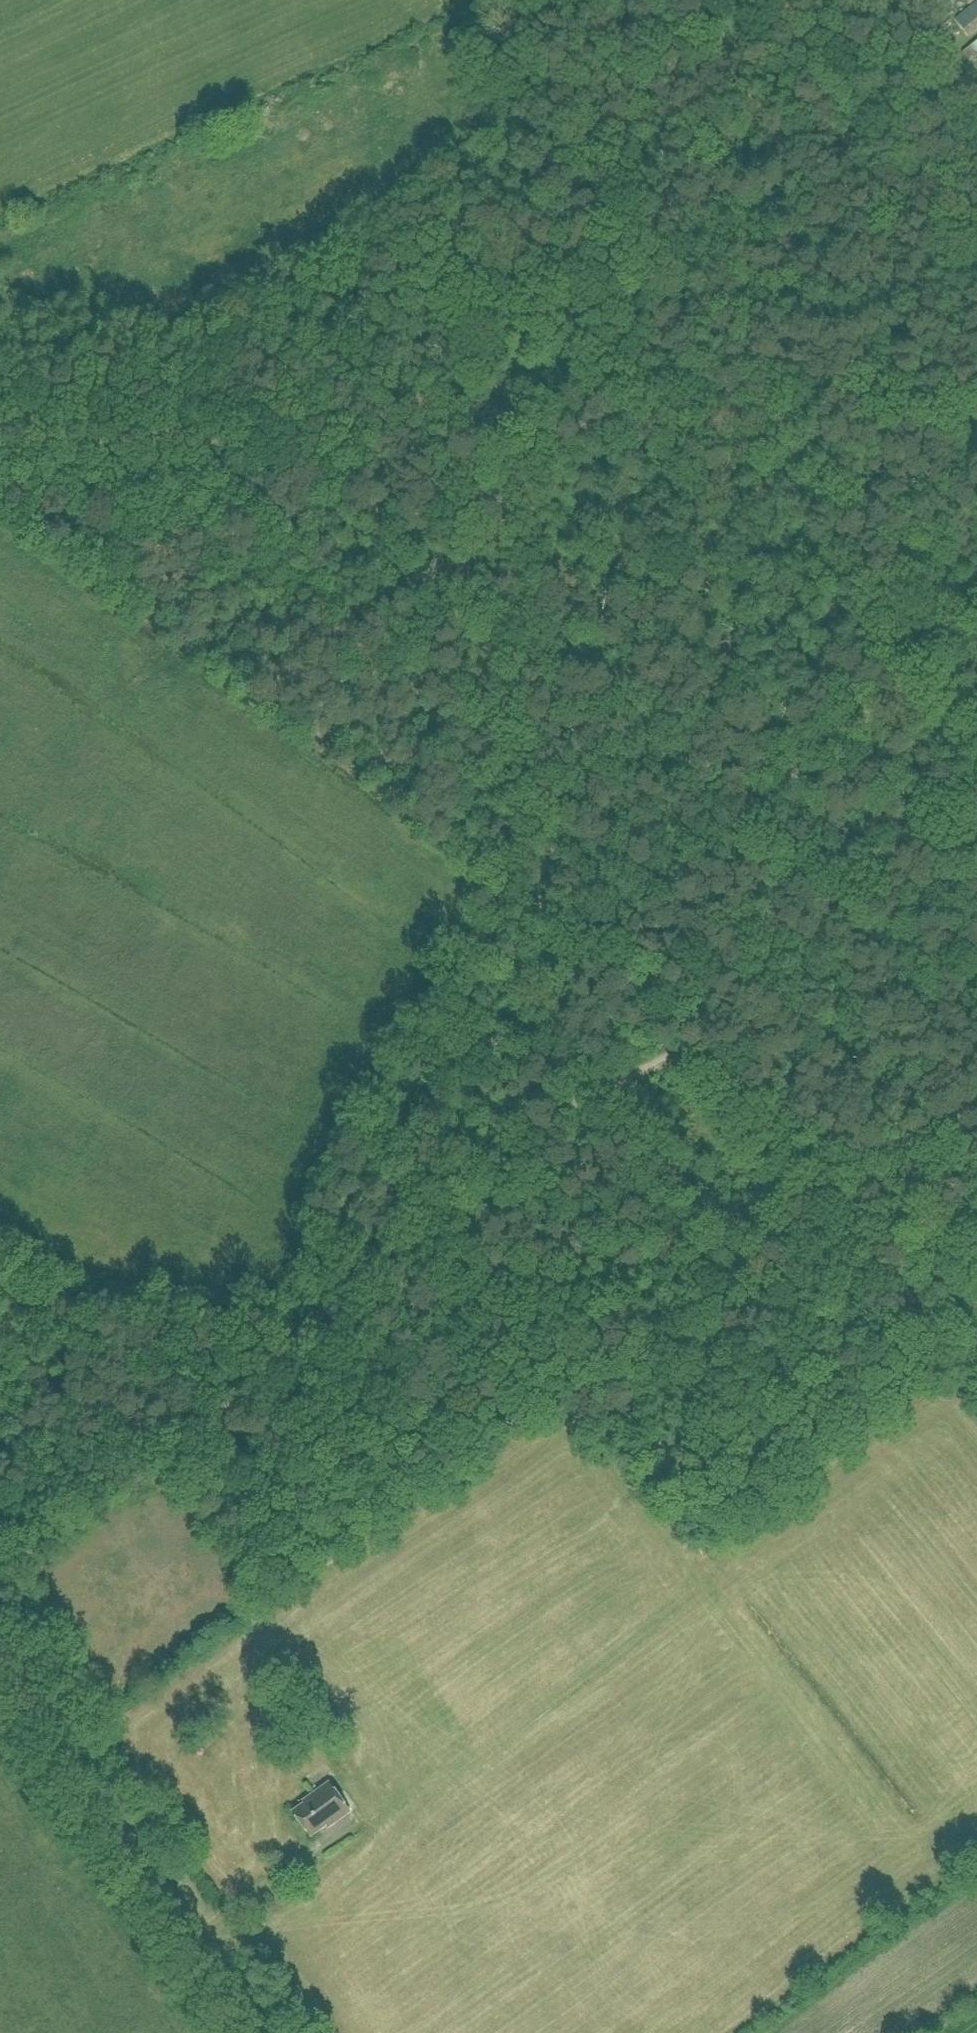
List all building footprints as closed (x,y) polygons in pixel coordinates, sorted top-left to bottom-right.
[(941,24),(955,14),(944,0),(941,0),(930,8),(941,24)] [(956,18),(970,38),(976,32),(976,3),(956,18)] [(947,46),(962,33),(953,22),(937,34),(947,46)] [(306,1804),(294,1812),(311,1836),(332,1821),(334,1823),(350,1812),(330,1784),(304,1802),(306,1804)]
